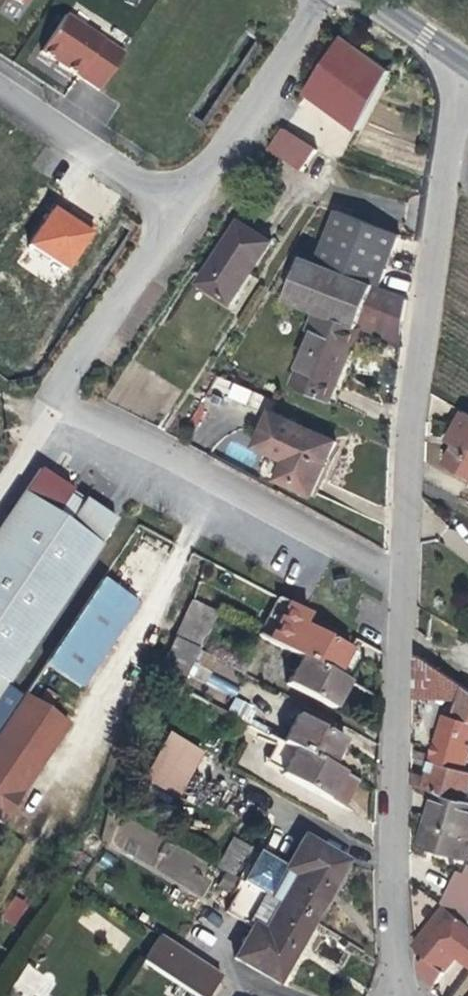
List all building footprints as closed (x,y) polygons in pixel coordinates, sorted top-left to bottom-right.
[(63,17),(39,53),(66,71),(96,91),(120,54),(63,17)] [(341,36),(305,91),(354,131),(388,71),(341,36)] [(315,149),(282,128),(268,148),(301,170),(315,149)] [(56,205),(32,242),(72,268),(96,231),(56,205)] [(373,285),(377,287),(398,236),(336,211),(315,262),(373,285)] [(269,243),(237,222),(197,283),(228,303),(247,273),(249,274),(269,243)] [(315,311),(356,328),(364,307),(373,285),(315,262),(301,257),(284,299),(315,311)] [(406,299),(377,287),(373,285),(364,307),(402,323),(406,299)] [(399,346),(402,323),(364,307),(356,328),(399,346)] [(349,346),(356,328),(315,311),(307,329),(313,332),(349,346)] [(313,332),(299,367),(338,381),(352,347),(349,346),(313,332)] [(330,401),(338,381),(299,367),(291,386),(330,401)] [(462,411),(445,440),(453,445),(442,463),(467,478),(467,414),(462,411)] [(334,443),(268,412),(252,447),(267,454),(283,461),(274,480),(309,496),(334,443)] [(259,473),(274,480),(283,461),(267,454),(259,473)] [(0,527),(0,690),(115,521),(82,499),(79,505),(67,497),(71,491),(39,470),(0,527)] [(44,664),(80,687),(136,602),(100,579),(44,664)] [(275,597),(256,633),(299,657),(334,675),(347,649),(353,638),(275,597)] [(173,638),(197,650),(216,612),(192,600),(173,638)] [(179,687),(197,650),(173,638),(155,676),(179,687)] [(354,653),(347,649),(334,675),(341,678),(354,653)] [(459,700),(463,687),(414,653),(412,697),(459,700)] [(341,678),(334,675),(299,657),(285,683),(333,708),(347,682),(341,678)] [(463,687),(459,700),(452,718),(467,723),(467,690),(463,687)] [(0,731),(0,823),(1,823),(67,723),(24,695),(0,731)] [(233,697),(227,712),(251,722),(257,706),(233,697)] [(282,742),(294,748),(328,766),(342,740),(295,715),(282,742)] [(452,718),(444,716),(431,760),(465,770),(467,760),(467,723),(452,718)] [(200,752),(164,732),(139,778),(175,797),(200,752)] [(257,758),(282,771),(294,748),(282,742),(269,735),(257,758)] [(282,771),(281,774),(341,806),(355,780),(328,766),(294,748),(282,771)] [(465,770),(431,760),(425,777),(423,787),(436,791),(467,801),(467,771),(465,770)] [(410,783),(423,787),(425,777),(410,772),(410,783)] [(467,854),(467,801),(436,791),(420,845),(466,859),(467,854)] [(219,859),(109,818),(97,850),(207,890),(219,859)] [(346,861),(303,836),(285,868),(268,898),(311,922),(346,861)] [(225,873),(233,878),(249,850),(232,840),(216,868),(225,873)] [(233,878),(242,883),(258,855),(249,850),(233,878)] [(242,883),(268,898),(285,868),(259,853),(258,855),(242,883)] [(444,904),(467,923),(467,875),(466,874),(459,871),(444,904)] [(218,885),(235,895),(242,883),(233,878),(225,873),(218,885)] [(227,911),(253,925),(268,898),(242,883),(235,895),(227,911)] [(14,926),(29,904),(15,894),(0,916),(0,917),(14,926)] [(277,982),(311,922),(268,898),(253,925),(234,957),(277,982)] [(458,954),(467,941),(467,923),(444,904),(413,944),(430,957),(446,969),(458,954)] [(142,960),(196,995),(209,995),(222,976),(159,935),(142,960)] [(467,962),(467,941),(458,954),(467,962)] [(432,987),(446,969),(430,957),(417,965),(432,987)] [(56,983),(29,962),(10,988),(20,995),(46,995),(56,983)] [(451,995),(467,995),(467,973),(451,995)]
